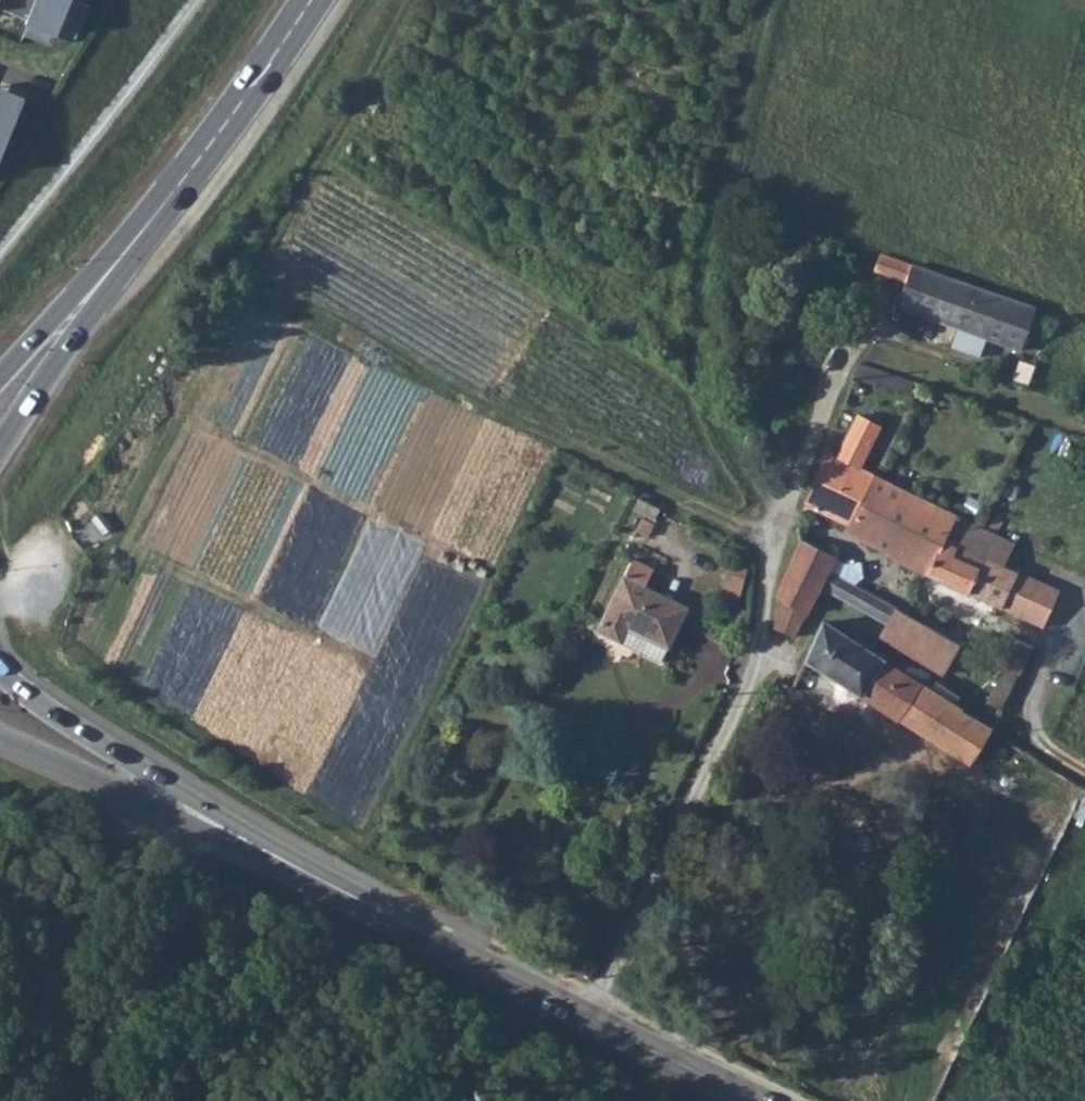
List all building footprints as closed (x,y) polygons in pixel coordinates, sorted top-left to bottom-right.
[(75,38),(78,31),(79,31),(89,5),(78,0),(0,0),(0,7),(75,38)] [(25,98),(22,96),(21,97),(8,91),(0,109),(0,158),(25,98)] [(880,254),(874,270),(890,278),(904,283),(896,308),(938,322),(953,281),(880,254)] [(953,281),(938,322),(1020,351),(1034,309),(953,281)] [(858,364),(853,378),(876,386),(880,371),(858,364)] [(880,371),(876,386),(908,397),(909,394),(913,382),(880,371)] [(913,382),(909,394),(915,395),(918,383),(913,382)] [(826,450),(807,504),(849,524),(851,524),(875,474),(861,467),(880,426),(859,415),(839,456),(826,450)] [(1023,449),(987,524),(989,525),(1024,450),(1023,449)] [(851,524),(849,524),(846,531),(888,552),(887,554),(927,575),(957,514),(875,474),(851,524)] [(957,514),(927,575),(998,606),(1017,570),(1002,564),(1012,542),(987,529),(957,514)] [(647,515),(641,527),(652,533),(658,521),(647,515)] [(776,593),(775,624),(795,633),(819,586),(828,569),(834,557),(798,537),(799,543),(776,593)] [(724,597),(744,600),(750,565),(729,562),(724,597)] [(828,569),(819,586),(886,623),(895,607),(828,569)] [(1017,570),(998,606),(1041,627),(1058,590),(1017,570)] [(628,572),(602,624),(624,636),(631,623),(672,643),(691,604),(628,572)] [(886,623),(879,637),(941,672),(958,643),(914,618),(907,614),(895,607),(886,623)] [(825,621),(804,658),(857,693),(897,719),(898,718),(969,765),(993,732),(966,714),(943,698),(871,651),(825,621)] [(1007,634),(993,663),(1003,668),(1018,677),(1032,647),(1007,634)] [(1003,668),(992,689),(1009,699),(1018,677),(1003,668)] [(490,1083),(501,1069),(491,1061),(479,1075),(490,1083)]
